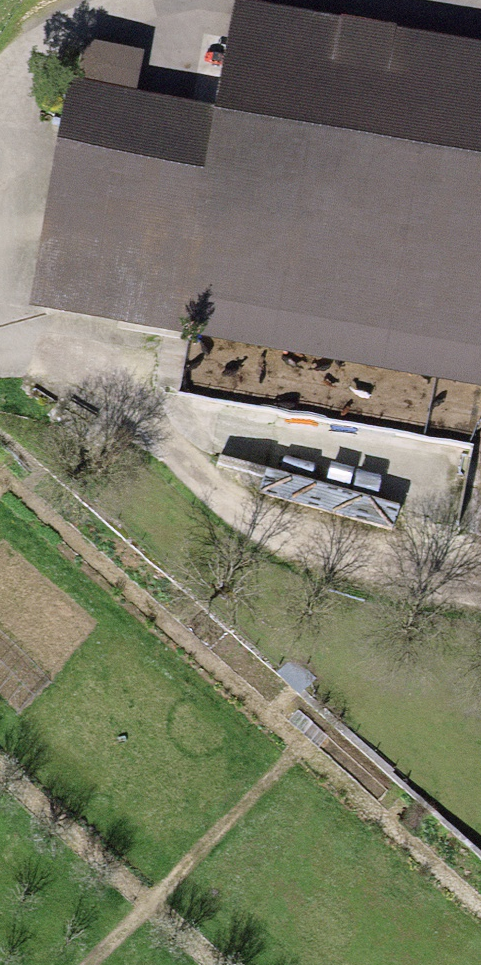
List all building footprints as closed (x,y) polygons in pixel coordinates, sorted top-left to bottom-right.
[(224,123),(130,106),(138,54),(85,46),(40,300),(480,377),(480,59),(243,16),(224,123)]
